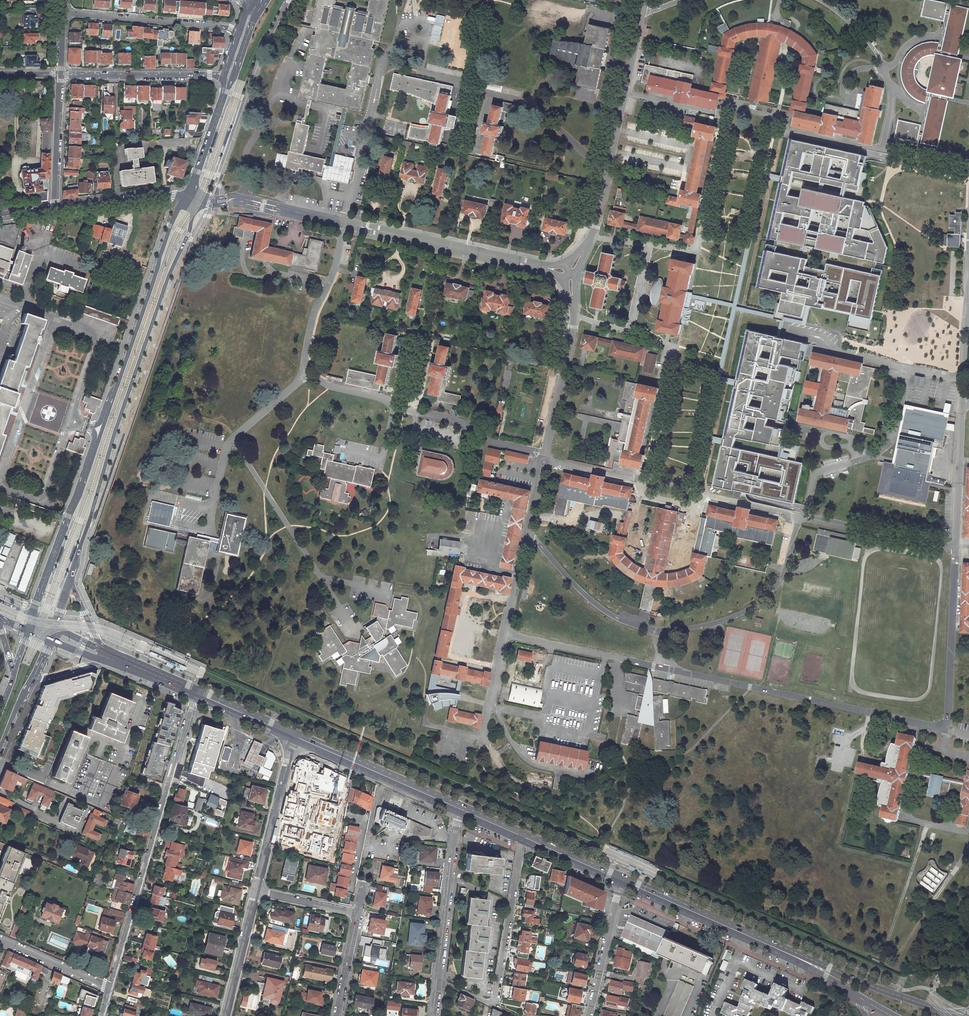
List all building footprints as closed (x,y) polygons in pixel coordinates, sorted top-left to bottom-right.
[(119,7),(130,8),(131,0),(119,0),(119,7)] [(142,9),(153,10),(154,0),(143,0),(142,9)] [(178,2),(164,0),(163,11),(173,12),(173,13),(177,13),(178,2)] [(312,26),(318,27),(316,35),(314,35),(300,97),(309,99),(312,100),(361,111),(375,48),(372,48),(374,40),(380,41),(389,0),(370,0),(371,0),(368,11),(370,11),(369,12),(359,10),(358,12),(356,11),(356,8),(355,8),(354,8),(354,7),(352,5),(351,6),(350,6),(350,7),(349,7),(349,6),(349,7),(348,7),(348,6),(347,6),(347,9),(344,9),(345,7),(334,4),(334,3),(335,4),(336,0),(318,0),(316,9),(312,26)] [(938,50),(936,55),(929,91),(927,100),(929,100),(930,97),(932,97),(924,133),(920,132),(921,125),(898,120),(895,137),(917,143),(919,135),(920,135),(924,136),(922,142),(928,144),(928,143),(932,143),(931,144),(938,146),(948,100),(946,100),(947,96),(949,96),(953,97),(954,96),(957,81),(957,80),(958,78),(958,76),(958,75),(962,60),(957,59),(955,58),(956,54),(958,54),(968,9),(962,8),(962,9),(958,8),(959,7),(952,5),(951,12),(947,11),(948,3),(933,0),(925,0),(922,16),(944,21),(946,13),(950,14),(942,51),(938,50)] [(204,4),(178,2),(177,13),(203,15),(203,14),(204,6),(204,4)] [(228,6),(218,5),(217,7),(211,7),(211,6),(204,6),(203,14),(211,15),(211,14),(217,15),(227,16),(228,6)] [(35,9),(24,9),(24,27),(34,27),(34,23),(35,23),(35,16),(35,9)] [(789,27),(791,21),(783,18),(781,25),(789,27)] [(863,112),(826,104),(824,114),(825,114),(825,118),(803,113),(804,110),(806,111),(806,109),(807,103),(813,75),(814,75),(814,74),(815,68),(814,68),(817,54),(816,52),(815,52),(815,51),(811,46),(807,42),(805,39),(797,34),(794,32),(789,29),(783,27),(781,26),(779,26),(776,25),(775,25),(773,24),(773,25),(771,25),(771,24),(769,24),(766,24),(764,23),(762,23),(762,24),(761,24),(760,23),(758,23),(756,23),(752,24),(749,24),(744,25),(739,27),(734,29),(730,31),(726,22),(725,23),(715,28),(725,34),(722,47),(709,44),(707,51),(720,54),(714,83),(713,83),(712,90),(713,90),(713,93),(719,96),(725,93),(726,93),(727,93),(727,92),(726,92),(725,92),(726,91),(727,86),(726,85),(732,57),(733,57),(735,50),(734,50),(736,42),(740,40),(746,38),(752,37),(756,36),(759,36),(763,36),(750,98),(758,100),(759,100),(768,102),(781,40),(784,41),(788,44),(791,46),(795,48),(799,51),(802,55),(804,57),(802,65),(801,65),(800,72),(794,100),(793,100),(792,105),(793,106),(793,107),(792,106),(792,107),(791,106),(791,107),(793,108),(796,113),(796,115),(793,126),(821,133),(833,136),(835,131),(843,133),(857,136),(862,137),(861,142),(871,144),(878,116),(880,117),(881,111),(879,110),(880,104),(881,102),(884,88),(876,87),(874,86),(872,86),(869,85),(867,92),(863,112)] [(599,88),(611,28),(591,23),(587,41),(563,41),(557,39),(553,56),(562,57),(582,66),(578,84),(599,88)] [(88,24),(88,29),(87,34),(97,35),(98,24),(88,24)] [(112,25),(102,25),(102,36),(111,36),(112,25)] [(142,28),(132,27),(132,32),(131,38),(141,39),(141,38),(142,28)] [(148,29),(142,28),(141,38),(151,38),(155,39),(155,40),(157,40),(157,39),(158,31),(152,31),(152,30),(148,30),(148,29)] [(158,31),(157,39),(157,40),(156,47),(159,47),(163,47),(163,40),(172,40),(173,32),(167,32),(167,30),(162,30),(162,31),(158,31)] [(69,43),(79,43),(79,39),(80,33),(79,33),(79,32),(73,32),(73,33),(69,33),(69,43)] [(188,44),(197,44),(200,45),(200,38),(198,38),(198,33),(189,32),(188,44)] [(36,34),(23,34),(23,43),(34,43),(34,40),(36,40),(36,34)] [(211,49),(223,49),(223,38),(216,38),(213,38),(213,34),(208,34),(208,40),(211,40),(211,49)] [(938,50),(939,43),(937,43),(936,43),(933,43),(931,43),(927,43),(924,44),(922,45),(919,46),(917,47),(915,48),(912,50),(911,51),(910,53),(909,54),(907,56),(906,58),(905,60),(904,62),(903,64),(903,67),(902,69),(902,72),(902,75),(902,78),(903,81),(904,83),(905,85),(905,86),(907,89),(909,92),(911,94),(914,96),(915,98),(917,99),(919,100),(921,101),(923,102),(924,102),(926,102),(927,100),(929,91),(922,88),(919,85),(917,83),(916,81),(914,76),(914,69),(916,65),(917,62),(920,59),(923,56),(930,54),(936,55),(938,50)] [(207,48),(201,48),(201,53),(202,53),(202,62),(205,62),(205,64),(211,64),(211,58),(217,58),(217,54),(221,54),(223,49),(211,49),(207,48)] [(79,49),(68,49),(68,64),(71,64),(75,64),(79,64),(79,49)] [(84,52),(84,63),(95,63),(95,51),(95,50),(94,50),(94,51),(90,51),(84,52)] [(100,64),(111,64),(111,54),(104,54),(101,54),(101,51),(95,51),(95,63),(95,65),(100,65),(100,64)] [(114,64),(117,64),(129,64),(129,54),(117,54),(114,54),(114,64)] [(170,54),(161,54),(161,64),(169,64),(170,54)] [(177,64),(186,64),(186,59),(186,54),(182,54),(173,54),(170,54),(169,64),(173,64),(177,64)] [(24,59),(22,60),(22,64),(24,65),(25,65),(25,67),(38,67),(38,62),(35,62),(35,57),(25,57),(25,59),(24,59)] [(154,57),(144,57),(144,68),(154,68),(154,57)] [(648,65),(646,65),(642,82),(650,84),(649,90),(677,96),(676,101),(688,103),(716,109),(718,104),(718,102),(719,98),(719,96),(713,93),(703,91),(691,89),(692,84),(694,75),(670,70),(648,65)] [(420,127),(411,126),(409,137),(441,144),(444,129),(451,130),(452,127),(456,128),(459,116),(447,114),(453,86),(394,73),(391,90),(410,94),(435,104),(430,124),(429,128),(420,127)] [(83,86),(71,86),(71,97),(81,97),(81,101),(83,101),(83,96),(83,86)] [(94,86),(83,86),(83,96),(94,97),(94,86)] [(136,86),(125,86),(125,97),(136,97),(136,87),(136,86)] [(149,87),(136,87),(136,97),(136,100),(148,100),(149,87)] [(158,89),(151,89),(150,100),(161,100),(161,87),(158,87),(158,89)] [(173,87),(161,87),(161,100),(173,100),(173,87)] [(178,87),(173,87),(173,100),(178,100),(180,100),(184,100),(184,89),(178,89),(178,88),(178,87)] [(113,113),(113,97),(109,97),(109,96),(106,93),(103,93),(103,97),(103,113),(113,113)] [(503,106),(493,104),(489,123),(485,122),(482,134),(487,135),(482,154),(493,156),(497,138),(501,139),(504,126),(503,126),(506,112),(523,116),(525,107),(504,102),(503,106)] [(123,111),(119,115),(122,118),(122,122),(119,124),(123,128),(126,132),(130,128),(134,128),(134,122),(130,122),(130,114),(136,114),(136,110),(136,106),(123,106),(123,111)] [(73,108),(70,108),(69,120),(79,120),(79,112),(82,112),(82,108),(73,108)] [(185,115),(184,124),(188,124),(188,130),(188,131),(193,131),(193,130),(195,130),(200,113),(188,112),(188,115),(185,115)] [(714,140),(717,128),(712,127),(715,117),(706,115),(704,123),(709,124),(708,126),(698,124),(699,119),(685,116),(684,124),(697,127),(695,136),(700,137),(695,159),(693,166),(688,191),(683,190),(681,199),(668,196),(667,203),(680,206),(680,202),(688,204),(687,211),(693,213),(695,205),(699,206),(702,192),(697,191),(710,139),(713,139),(714,140)] [(302,123),(297,122),(291,152),(289,151),(289,155),(278,153),(275,165),(291,169),(299,171),(300,168),(311,170),(317,172),(322,173),(325,159),(304,154),(306,143),(310,125),(307,124),(308,117),(305,117),(303,118),(302,123)] [(24,194),(31,193),(39,192),(39,195),(40,202),(47,201),(48,191),(42,192),(41,186),(40,186),(40,180),(48,179),(51,119),(40,120),(42,132),(40,169),(29,171),(29,169),(28,167),(27,167),(26,166),(25,166),(24,166),(23,167),(22,168),(22,170),(22,171),(21,172),(21,173),(20,174),(20,177),(22,178),(22,179),(24,194)] [(79,120),(69,120),(69,132),(80,133),(80,129),(79,129),(79,120)] [(80,133),(69,132),(68,143),(80,144),(80,133)] [(161,139),(157,139),(158,146),(189,145),(189,138),(184,138),(173,139),(161,139)] [(157,139),(150,140),(151,156),(159,155),(158,146),(157,139)] [(702,192),(713,139),(710,139),(697,191),(702,192)] [(801,170),(805,152),(815,155),(832,158),(846,161),(848,151),(791,139),(775,209),(784,211),(802,215),(801,221),(810,223),(813,208),(824,211),(821,226),(837,229),(840,214),(851,216),(848,232),(854,233),(855,228),(869,231),(873,241),(873,243),(887,247),(870,208),(869,208),(868,206),(864,205),(865,202),(803,188),(801,198),(788,195),(792,177),(799,178),(801,170)] [(79,147),(68,147),(68,158),(78,158),(79,158),(79,147)] [(135,185),(144,184),(144,182),(148,181),(149,183),(153,183),(153,181),(152,167),(137,169),(136,159),(142,158),(141,148),(124,149),(126,161),(132,160),(132,165),(131,165),(132,170),(119,171),(121,185),(122,187),(126,186),(126,184),(135,183),(135,185)] [(858,191),(863,165),(860,164),(862,155),(860,154),(858,154),(848,151),(846,161),(844,172),(830,169),(832,158),(815,155),(812,172),(801,170),(799,178),(858,191)] [(497,154),(495,161),(503,162),(504,158),(505,156),(497,154)] [(334,167),(325,165),(322,177),(349,183),(355,159),(337,155),(334,167)] [(393,158),(384,156),(380,179),(388,181),(393,158)] [(170,162),(166,161),(164,167),(168,168),(166,174),(180,179),(186,162),(172,157),(170,162)] [(78,158),(68,158),(67,168),(77,168),(78,158)] [(413,166),(405,164),(402,179),(410,180),(410,183),(417,184),(418,182),(426,184),(429,169),(421,167),(420,173),(412,171),(413,166)] [(447,169),(439,167),(434,190),(442,192),(447,169)] [(299,171),(291,169),(290,172),(293,177),(296,181),(311,173),(311,171),(311,170),(300,168),(299,171)] [(96,183),(93,183),(93,191),(97,191),(96,189),(102,189),(102,188),(108,187),(108,177),(107,172),(96,172),(96,178),(96,183)] [(545,178),(558,181),(559,174),(547,172),(545,178)] [(650,178),(637,175),(635,186),(647,188),(650,178)] [(79,183),(79,192),(88,193),(89,183),(86,183),(86,182),(86,181),(85,181),(85,180),(84,181),(83,181),(83,182),(83,183),(79,183)] [(68,190),(63,191),(62,199),(77,197),(77,185),(68,186),(68,190)] [(498,200),(491,198),(489,205),(496,207),(498,200)] [(486,207),(465,202),(462,212),(469,213),(468,216),(476,218),(477,215),(484,216),(486,207)] [(514,205),(506,204),(502,222),(510,224),(510,222),(518,224),(518,226),(526,228),(530,209),(522,207),(522,209),(518,208),(513,207),(514,205)] [(612,211),(609,224),(615,225),(622,227),(624,222),(625,213),(623,213),(625,208),(614,205),(613,211),(612,211)] [(694,242),(694,238),(693,235),(699,206),(695,205),(693,213),(687,233),(683,235),(684,240),(686,243),(690,244),(694,242)] [(853,238),(854,233),(848,232),(837,229),(821,226),(810,223),(801,221),(799,227),(782,223),(784,211),(775,209),(769,238),(884,263),(887,247),(873,243),(853,238)] [(954,233),(947,233),(947,234),(943,234),(942,246),(947,246),(947,247),(960,247),(962,212),(956,212),(956,215),(952,215),(949,215),(949,227),(955,227),(954,233)] [(273,262),(316,272),(320,251),(322,242),(309,239),(305,255),(266,247),(271,224),(252,220),(239,217),(236,227),(234,227),(231,236),(240,238),(242,233),(243,233),(243,229),(256,232),(250,257),(273,262)] [(669,237),(684,240),(683,235),(685,227),(656,221),(641,217),(639,225),(670,232),(669,237)] [(557,220),(546,218),(543,230),(551,232),(551,233),(559,235),(559,234),(565,235),(568,223),(557,220)] [(106,242),(121,247),(128,226),(113,222),(106,242)] [(622,227),(637,230),(639,225),(624,222),(622,227)] [(111,229),(93,225),(90,236),(100,238),(98,243),(102,244),(102,241),(106,242),(107,241),(111,229)] [(637,230),(669,237),(670,232),(639,225),(637,230)] [(21,285),(31,256),(17,251),(13,263),(9,261),(14,246),(0,242),(0,277),(21,285)] [(862,281),(864,271),(826,263),(825,270),(805,266),(807,259),(766,249),(760,276),(770,279),(772,269),(789,272),(787,282),(796,285),(799,275),(812,277),(809,287),(824,291),(826,281),(841,284),(838,294),(848,296),(852,279),(862,281)] [(608,253),(603,252),(599,270),(599,271),(596,272),(588,271),(587,274),(585,283),(593,285),(595,288),(591,307),(596,308),(599,308),(604,309),(608,291),(611,289),(620,291),(621,288),(624,289),(626,282),(622,281),(623,278),(614,277),(612,273),(616,255),(611,254),(608,253)] [(680,324),(691,274),(693,274),(695,264),(673,259),(671,269),(672,269),(668,287),(665,287),(665,288),(662,287),(662,283),(661,281),(661,280),(660,280),(659,280),(658,281),(656,284),(654,287),(653,290),(653,292),(652,292),(651,297),(652,297),(652,299),(652,302),(653,305),(654,305),(654,306),(655,306),(656,305),(657,303),(659,301),(660,300),(662,300),(662,301),(665,302),(661,320),(660,320),(657,330),(679,335),(682,325),(680,324)] [(63,272),(49,268),(45,279),(59,284),(57,289),(65,292),(67,287),(81,292),(85,280),(71,275),(72,274),(63,271),(63,272)] [(847,301),(848,296),(838,294),(824,291),(809,287),(796,285),(787,282),(770,279),(760,276),(757,286),(782,292),(778,312),(785,313),(783,320),(786,320),(802,324),(802,322),(806,305),(850,315),(871,319),(873,311),(881,275),(864,271),(862,281),(857,303),(847,301)] [(358,276),(353,301),(352,304),(361,306),(361,302),(362,302),(364,291),(367,278),(358,276)] [(100,281),(93,279),(91,285),(98,288),(100,281)] [(455,284),(447,283),(444,295),(466,300),(467,297),(471,298),(473,291),(469,290),(469,287),(462,286),(462,285),(455,283),(455,284)] [(370,295),(369,303),(383,306),(384,300),(389,301),(387,307),(397,309),(400,294),(391,292),(392,291),(385,290),(376,288),(374,296),(370,295)] [(422,290),(413,288),(408,313),(416,314),(422,290)] [(494,292),(487,290),(483,309),(490,311),(491,309),(499,311),(499,312),(510,315),(512,307),(508,306),(511,296),(503,294),(503,296),(494,294),(494,292)] [(537,301),(529,299),(527,310),(548,315),(550,304),(543,302),(544,300),(537,299),(537,301)] [(84,306),(81,313),(117,326),(119,321),(120,318),(84,306)] [(9,408),(11,408),(14,400),(16,394),(15,393),(14,393),(23,367),(26,368),(35,343),(37,337),(39,330),(40,330),(44,320),(24,314),(20,323),(25,325),(12,362),(5,360),(0,375),(0,433),(9,408)] [(121,322),(119,328),(122,329),(122,327),(126,329),(128,321),(120,318),(119,321),(121,322)] [(750,405),(752,394),(756,378),(758,367),(760,357),(763,344),(766,334),(748,330),(713,485),(731,489),(735,470),(737,461),(745,428),(748,415),(750,405)] [(377,382),(381,383),(386,384),(387,384),(391,369),(391,366),(396,367),(397,363),(399,364),(400,359),(398,358),(398,355),(394,354),(398,335),(394,334),(388,333),(384,351),(384,352),(379,351),(377,363),(381,364),(381,365),(379,376),(377,382)] [(595,351),(597,342),(598,337),(589,335),(585,334),(582,348),(583,348),(595,351)] [(801,354),(803,342),(782,338),(766,334),(763,344),(774,347),(771,359),(760,357),(758,367),(771,370),(768,381),(756,378),(752,394),(764,396),(762,408),(750,405),(748,415),(758,417),(755,430),(745,428),(737,461),(750,464),(761,466),(783,471),(801,475),(804,463),(796,461),(778,457),(781,442),(788,413),(788,411),(801,354)] [(613,341),(598,337),(597,342),(612,346),(613,341)] [(640,362),(641,362),(644,353),(645,348),(613,341),(612,346),(610,355),(625,358),(640,362)] [(432,362),(430,374),(434,375),(434,378),(430,394),(439,396),(438,400),(450,403),(459,405),(461,396),(444,393),(446,386),(445,386),(446,384),(448,378),(451,366),(446,365),(451,347),(441,345),(437,360),(437,363),(432,362)] [(875,378),(877,369),(862,366),(863,364),(814,353),(812,362),(813,362),(812,364),(811,363),(810,369),(821,371),(818,384),(808,381),(805,392),(816,395),(813,407),(811,406),(811,405),(807,404),(807,405),(804,404),(803,410),(802,409),(799,421),(841,430),(848,432),(848,431),(852,432),(853,429),(863,432),(866,433),(874,434),(875,430),(864,427),(865,423),(861,422),(871,380),(871,378),(875,378)] [(653,374),(657,356),(648,354),(647,354),(645,363),(643,372),(653,374)] [(508,361),(513,362),(518,363),(519,362),(520,358),(509,355),(508,361)] [(519,362),(549,369),(550,364),(535,361),(527,359),(520,358),(519,362)] [(502,388),(507,389),(513,362),(508,361),(502,388)] [(377,382),(379,376),(349,369),(346,383),(380,391),(381,385),(381,383),(377,382)] [(924,377),(916,375),(914,383),(922,385),(924,377)] [(640,454),(652,399),(657,400),(659,388),(640,384),(640,385),(627,382),(623,400),(627,401),(623,423),(619,440),(618,442),(613,441),(609,459),(613,460),(623,462),(622,463),(642,467),(644,455),(640,454)] [(101,400),(87,396),(84,402),(86,403),(85,408),(89,410),(88,412),(92,413),(94,412),(96,406),(99,407),(101,400)] [(503,406),(498,404),(493,430),(498,431),(503,406)] [(894,469),(893,472),(885,470),(880,492),(924,502),(926,491),(928,482),(936,445),(943,446),(950,415),(946,415),(946,413),(915,406),(915,408),(907,406),(896,459),(894,469)] [(70,443),(68,450),(82,455),(82,454),(84,448),(82,447),(84,442),(83,439),(80,438),(79,440),(74,438),(72,444),(70,443)] [(611,469),(613,460),(609,459),(613,441),(618,442),(619,440),(611,438),(608,454),(605,467),(611,469)] [(355,467),(331,462),(332,455),(321,453),(322,450),(323,446),(314,444),(312,451),(307,450),(306,456),(311,457),(311,456),(322,458),(319,469),(324,470),(323,474),(334,476),(334,479),(330,479),(327,489),(324,488),(323,491),(321,490),(319,498),(348,504),(349,497),(347,496),(348,494),(344,493),(346,484),(344,484),(345,482),(345,479),(370,484),(373,470),(360,467),(361,465),(358,465),(358,466),(355,466),(355,467)] [(501,451),(488,448),(482,477),(489,478),(493,463),(498,464),(499,459),(505,460),(505,459),(527,464),(529,457),(528,457),(528,456),(525,455),(501,450),(501,451)] [(442,455),(423,450),(418,474),(440,479),(442,479),(445,479),(448,478),(450,476),(452,474),(453,472),(454,470),(454,468),(454,465),(453,463),(452,460),(450,458),(448,456),(445,455),(442,455)] [(795,503),(801,475),(783,471),(781,482),(759,478),(761,466),(750,464),(748,473),(735,470),(731,489),(795,503)] [(603,505),(627,510),(629,501),(634,502),(635,500),(633,497),(631,497),(633,488),(604,482),(606,477),(593,474),(592,479),(564,473),(561,486),(561,489),(555,514),(564,516),(568,500),(570,500),(571,498),(595,503),(594,505),(603,507),(603,505)] [(345,482),(369,487),(370,484),(345,479),(345,482)] [(530,491),(482,480),(480,486),(473,484),(472,490),(490,494),(503,496),(517,499),(502,567),(512,569),(530,491)] [(27,503),(17,499),(15,505),(24,509),(24,508),(26,504),(27,503)] [(174,506),(153,501),(148,522),(170,527),(174,506)] [(24,508),(53,518),(55,513),(27,503),(26,504),(24,508)] [(706,518),(702,517),(699,530),(716,533),(721,534),(737,537),(742,538),(772,545),(775,532),(778,520),(750,514),(751,509),(739,507),(737,511),(709,505),(706,518)] [(648,570),(653,577),(661,573),(665,571),(678,512),(659,508),(646,567),(648,570)] [(631,511),(627,510),(624,524),(621,523),(618,536),(626,538),(631,511)] [(218,538),(218,539),(220,540),(226,514),(245,518),(236,556),(218,551),(219,544),(217,543),(215,553),(222,554),(238,558),(247,517),(224,512),(218,538)] [(236,556),(245,518),(226,514),(220,540),(219,544),(218,551),(236,556)] [(185,547),(176,590),(197,594),(209,541),(197,539),(188,537),(187,541),(176,538),(177,534),(148,527),(144,545),(173,552),(175,543),(186,546),(185,547)] [(818,534),(814,550),(820,551),(853,559),(853,557),(859,558),(861,549),(855,547),(856,543),(855,543),(856,538),(820,529),(819,531),(818,534)] [(716,533),(699,530),(694,553),(708,556),(711,557),(712,553),(716,533)] [(8,533),(4,543),(11,546),(16,536),(8,533)] [(209,541),(217,543),(219,544),(220,540),(218,539),(197,535),(197,539),(209,541)] [(627,558),(623,553),(625,545),(627,538),(626,538),(618,536),(613,535),(612,542),(610,555),(616,565),(625,573),(635,579),(643,582),(646,584),(641,608),(642,608),(651,610),(657,587),(657,586),(669,587),(680,585),(692,581),(702,576),(705,563),(706,563),(708,556),(694,553),(693,553),(692,560),(691,568),(687,570),(681,572),(674,573),(667,574),(661,573),(653,577),(648,570),(640,567),(636,565),(632,562),(627,558)] [(458,543),(441,540),(439,551),(449,552),(457,553),(458,548),(458,543)] [(23,546),(9,584),(16,586),(30,548),(23,546)] [(4,547),(1,553),(7,556),(10,549),(4,547)] [(32,549),(17,589),(25,592),(39,552),(32,549)] [(960,632),(968,632),(968,562),(963,562),(960,631),(960,632)] [(94,565),(88,563),(85,575),(90,577),(94,565)] [(449,590),(434,655),(445,657),(445,655),(442,654),(446,636),(449,636),(450,635),(447,634),(451,614),(454,615),(454,614),(455,611),(452,611),(457,591),(459,592),(460,588),(459,588),(460,581),(499,590),(499,592),(508,594),(511,580),(502,578),(502,580),(462,570),(462,568),(455,566),(449,590)] [(320,653),(321,654),(318,655),(322,661),(331,655),(337,652),(339,656),(340,658),(343,662),(341,674),(339,684),(345,686),(346,683),(347,683),(354,685),(357,671),(360,672),(369,674),(371,667),(368,667),(369,660),(378,662),(379,656),(382,654),(395,676),(401,672),(399,670),(401,669),(407,665),(395,648),(398,646),(397,645),(393,640),(390,635),(384,638),(383,637),(385,629),(387,629),(393,626),(394,625),(394,624),(411,628),(413,619),(415,620),(417,613),(405,611),(408,598),(401,597),(401,600),(394,598),(391,611),(389,610),(387,610),(387,608),(385,605),(375,603),(372,616),(377,617),(376,621),(365,628),(371,636),(364,641),(361,635),(360,640),(359,644),(348,641),(346,643),(343,645),(342,645),(329,625),(322,630),(321,629),(315,632),(322,643),(316,647),(320,653)] [(539,602),(536,607),(542,611),(546,605),(539,602)] [(531,654),(518,651),(516,658),(530,661),(531,654)] [(440,662),(434,661),(431,674),(437,675),(438,674),(456,678),(455,679),(458,680),(462,681),(463,679),(481,683),(480,685),(487,686),(490,673),(483,672),(483,673),(465,669),(465,668),(458,666),(458,667),(440,663),(440,662)] [(519,665),(515,664),(514,672),(517,672),(516,678),(524,679),(526,668),(519,666),(519,665)] [(630,673),(625,672),(625,678),(626,682),(641,685),(639,694),(644,695),(644,698),(639,697),(636,709),(641,710),(640,713),(638,713),(638,717),(635,717),(635,716),(628,715),(628,716),(622,744),(628,745),(629,743),(634,744),(634,742),(638,742),(642,723),(654,726),(655,751),(662,751),(662,749),(667,749),(667,746),(671,746),(669,721),(662,721),(659,722),(659,717),(664,717),(664,713),(663,700),(663,696),(654,696),(653,691),(668,694),(668,692),(671,693),(670,696),(691,701),(692,698),(697,699),(696,702),(707,704),(708,699),(706,698),(707,690),(674,683),(674,682),(670,681),(670,682),(654,678),(653,681),(649,680),(650,678),(648,677),(645,677),(630,673)] [(90,674),(43,688),(15,751),(41,762),(50,738),(44,736),(57,702),(91,693),(98,676),(90,674)] [(437,675),(431,674),(427,694),(426,694),(426,696),(425,700),(428,700),(429,703),(429,704),(431,703),(434,711),(441,708),(441,707),(448,706),(448,704),(452,704),(451,708),(450,708),(448,717),(447,720),(447,721),(453,722),(454,721),(471,725),(472,725),(472,726),(478,728),(481,715),(475,713),(474,715),(473,715),(456,711),(456,709),(455,709),(457,700),(459,692),(462,681),(458,680),(456,690),(436,685),(438,675),(437,675)] [(542,689),(512,683),(508,700),(538,707),(539,703),(542,689)] [(131,703),(108,693),(97,719),(91,717),(90,718),(92,719),(88,729),(121,742),(126,731),(121,729),(131,703)] [(172,704),(165,702),(150,752),(148,752),(141,775),(148,777),(149,775),(158,777),(169,740),(171,740),(179,713),(177,713),(178,710),(171,707),(172,704)] [(200,722),(186,771),(205,776),(207,769),(210,770),(222,728),(200,722)] [(85,738),(71,732),(52,777),(67,783),(85,738)] [(906,787),(909,774),(909,770),(914,750),(917,738),(900,735),(897,746),(893,745),(891,750),(890,753),(888,758),(888,761),(888,765),(884,764),(883,769),(860,764),(857,775),(869,778),(868,780),(879,783),(880,780),(885,782),(883,786),(881,791),(880,796),(879,801),(879,806),(884,807),(881,819),(898,822),(898,821),(900,811),(900,810),(905,787),(906,787)] [(587,752),(539,741),(536,754),(535,760),(583,770),(586,757),(587,752)] [(253,742),(243,764),(251,768),(252,764),(259,767),(261,768),(264,761),(264,760),(256,756),(260,746),(253,742)] [(223,746),(219,760),(226,762),(230,749),(229,748),(229,747),(225,746),(225,747),(223,746)] [(264,761),(261,768),(259,767),(256,774),(268,779),(271,772),(268,771),(274,758),(272,754),(268,752),(264,760),(264,761)] [(316,764),(304,759),(303,761),(298,760),(293,781),(304,784),(305,781),(318,784),(317,789),(340,794),(344,776),(322,767),(321,771),(322,771),(321,774),(315,772),(316,764)] [(956,825),(957,825),(967,827),(968,819),(968,764),(965,782),(964,786),(956,825)] [(962,786),(964,786),(965,782),(963,782),(939,777),(936,776),(912,771),(909,770),(909,774),(911,775),(923,777),(950,783),(962,786)] [(16,776),(4,771),(0,781),(0,788),(9,791),(16,776)] [(18,776),(17,776),(15,780),(18,781),(18,782),(21,784),(21,785),(23,786),(26,780),(18,776)] [(919,794),(947,800),(950,783),(923,777),(919,794)] [(42,787),(32,783),(25,798),(32,801),(35,793),(39,795),(42,787)] [(261,792),(262,792),(262,793),(263,794),(263,795),(263,796),(261,804),(263,803),(265,793),(265,791),(264,790),(264,789),(263,789),(250,785),(249,789),(259,791),(260,792),(261,792)] [(44,788),(42,787),(39,795),(42,796),(39,805),(45,807),(52,792),(44,788)] [(259,791),(249,789),(244,787),(241,799),(246,800),(246,801),(261,804),(263,796),(263,795),(263,794),(262,793),(262,792),(261,792),(260,792),(259,791)] [(347,801),(371,811),(373,797),(350,787),(347,801)] [(181,803),(185,791),(178,789),(176,795),(174,795),(172,801),(174,801),(181,803)] [(120,805),(132,809),(136,796),(131,794),(132,792),(129,791),(128,793),(124,792),(123,796),(121,796),(120,800),(121,800),(120,805)] [(302,806),(305,795),(292,792),(291,794),(288,793),(282,817),(301,821),(305,806),(302,806)] [(202,805),(215,808),(218,797),(208,794),(207,800),(197,797),(194,810),(200,811),(202,805)] [(392,796),(385,810),(395,814),(401,800),(392,796)] [(0,798),(0,807),(9,811),(12,804),(8,802),(0,798)] [(339,804),(320,800),(318,811),(336,816),(339,804)] [(173,804),(169,822),(184,826),(186,820),(183,819),(185,809),(186,807),(180,806),(173,804)] [(80,812),(66,806),(59,823),(73,828),(80,812)] [(4,824),(9,811),(0,807),(0,822),(4,824)] [(12,812),(26,818),(28,812),(14,807),(12,812)] [(395,814),(385,810),(382,809),(378,808),(377,809),(377,810),(377,811),(375,812),(373,821),(403,833),(429,836),(430,829),(395,814)] [(241,812),(237,827),(252,830),(253,824),(250,823),(250,821),(252,815),(241,812)] [(115,813),(113,818),(119,821),(120,821),(122,816),(115,813)] [(336,817),(317,813),(315,824),(333,829),(336,817)] [(102,827),(104,820),(89,814),(87,818),(89,818),(88,821),(86,820),(84,824),(92,827),(93,824),(102,827)] [(90,831),(92,827),(84,824),(83,828),(84,829),(83,831),(82,830),(80,835),(95,841),(98,834),(90,831)] [(147,833),(127,824),(124,832),(132,835),(133,833),(139,835),(138,837),(140,838),(139,841),(144,843),(147,833)] [(302,829),(284,825),(282,834),(300,839),(302,829)] [(342,853),(340,860),(339,860),(338,864),(339,864),(338,872),(337,872),(336,876),(337,876),(335,884),(330,883),(328,890),(334,891),(333,895),(344,898),(346,890),(345,889),(342,889),(343,885),(345,885),(346,886),(348,878),(347,877),(343,877),(344,873),(347,874),(348,874),(349,874),(350,866),(349,866),(345,865),(346,862),(350,863),(350,862),(351,862),(353,854),(351,854),(348,853),(348,850),(352,850),(353,850),(355,843),(354,843),(351,842),(353,834),(355,835),(356,835),(358,827),(347,825),(346,833),(345,833),(343,841),(344,841),(342,849),(341,853),(342,853)] [(321,836),(312,834),(307,852),(317,854),(321,836)] [(300,840),(281,836),(279,845),(297,850),(300,840)] [(333,839),(323,837),(319,855),(328,857),(333,839)] [(251,843),(239,840),(236,852),(248,855),(251,843)] [(183,871),(184,867),(176,865),(174,864),(178,849),(183,850),(184,846),(166,841),(163,850),(166,850),(164,856),(166,856),(166,858),(164,866),(165,866),(181,871),(183,871)] [(92,854),(74,845),(69,856),(81,861),(79,866),(85,869),(92,854)] [(418,860),(433,862),(435,847),(420,845),(420,851),(416,851),(416,856),(417,856),(416,859),(418,860)] [(11,882),(9,882),(21,852),(7,846),(0,863),(0,911),(11,882)] [(120,847),(116,862),(127,865),(132,850),(120,847)] [(181,858),(183,850),(178,849),(174,864),(176,865),(178,858),(181,858)] [(499,857),(466,853),(464,868),(497,872),(498,866),(499,866),(499,864),(498,864),(499,857)] [(529,865),(542,871),(540,876),(548,877),(549,871),(545,869),(548,863),(543,861),(544,859),(540,857),(539,859),(533,856),(532,858),(531,858),(529,861),(531,861),(529,865)] [(239,870),(240,866),(246,868),(248,861),(229,857),(226,868),(227,871),(226,876),(239,880),(242,871),(239,870)] [(296,861),(285,859),(280,877),(285,878),(285,877),(292,879),(296,861)] [(308,865),(305,880),(315,882),(315,880),(323,882),(326,869),(308,865)] [(932,892),(946,875),(934,865),(920,883),(932,892)] [(181,871),(165,866),(162,878),(171,881),(171,880),(177,881),(178,875),(179,876),(180,874),(181,871)] [(381,866),(378,878),(389,880),(392,868),(381,866)] [(563,872),(551,869),(549,880),(556,881),(556,883),(562,885),(564,875),(563,875),(563,872)] [(438,873),(425,871),(423,884),(435,886),(435,881),(435,878),(437,879),(438,873)] [(112,889),(119,891),(130,894),(132,885),(124,882),(125,879),(124,877),(115,874),(114,880),(115,880),(112,889)] [(530,875),(528,876),(527,879),(528,880),(528,882),(527,882),(526,887),(527,888),(532,889),(533,887),(537,887),(538,876),(530,875)] [(603,891),(566,875),(562,893),(582,902),(581,905),(599,909),(603,891)] [(156,878),(146,876),(145,882),(154,884),(156,878)] [(99,879),(93,878),(91,883),(100,886),(102,880),(99,879)] [(219,897),(222,900),(237,904),(238,898),(239,893),(242,885),(229,882),(228,887),(226,887),(225,891),(221,891),(219,897)] [(373,896),(372,904),(382,906),(384,893),(384,890),(381,890),(381,889),(382,886),(377,885),(376,892),(375,891),(374,896),(373,896)] [(163,889),(153,887),(151,894),(152,894),(164,898),(165,892),(162,891),(163,889)] [(116,901),(127,904),(130,894),(119,891),(112,889),(109,899),(110,901),(116,903),(116,901)] [(526,890),(524,906),(532,907),(534,895),(535,891),(526,890)] [(150,903),(156,904),(157,904),(162,905),(164,898),(152,894),(150,903)] [(418,896),(417,908),(430,910),(430,905),(428,905),(429,897),(418,896)] [(484,899),(469,897),(466,923),(469,924),(467,950),(464,950),(461,976),(477,978),(480,951),(482,951),(485,926),(482,925),(484,899)] [(50,906),(45,903),(40,916),(55,923),(60,910),(55,907),(55,906),(50,904),(50,906)] [(230,926),(233,914),(231,914),(233,908),(219,905),(217,911),(219,911),(217,923),(230,926)] [(153,909),(151,918),(161,921),(165,908),(155,906),(154,909),(153,909)] [(525,922),(536,924),(537,919),(534,918),(534,917),(534,916),(534,912),(540,913),(540,909),(532,907),(524,906),(523,906),(521,915),(523,915),(526,916),(525,922)] [(103,908),(101,918),(98,929),(110,933),(113,921),(122,923),(123,918),(110,914),(109,910),(103,908)] [(272,919),(291,923),(294,913),(284,910),(283,912),(280,911),(280,910),(274,909),(273,912),(272,913),(271,913),(270,915),(270,916),(271,917),(271,919),(272,919)] [(631,915),(621,937),(624,938),(622,944),(660,958),(661,954),(668,940),(671,932),(665,929),(631,915)] [(319,918),(310,916),(307,929),(321,931),(323,919),(319,918)] [(384,920),(370,917),(368,926),(366,925),(365,927),(364,929),(365,932),(369,933),(370,932),(382,934),(384,920)] [(14,923),(9,936),(13,938),(18,925),(14,923)] [(407,928),(405,944),(416,945),(416,940),(419,940),(421,940),(422,935),(418,935),(419,930),(420,930),(421,924),(404,923),(403,928),(407,928)] [(576,923),(573,937),(586,940),(587,932),(589,926),(576,923)] [(109,943),(97,939),(99,934),(86,930),(85,934),(84,936),(89,938),(86,945),(86,946),(92,948),(90,952),(104,957),(109,943)] [(282,933),(266,930),(265,936),(267,937),(266,941),(280,944),(282,933)] [(529,937),(530,931),(521,930),(521,933),(520,935),(518,935),(518,941),(528,942),(535,944),(536,938),(529,937)] [(146,934),(143,944),(147,946),(153,947),(156,937),(146,934)] [(219,954),(222,943),(223,943),(225,943),(226,938),(208,934),(204,950),(210,952),(219,954)] [(712,962),(713,960),(668,940),(661,954),(707,974),(711,965),(713,965),(714,963),(712,962)] [(518,941),(516,948),(517,948),(519,948),(519,951),(526,952),(528,942),(518,941)] [(210,953),(220,956),(221,955),(223,943),(222,943),(219,954),(210,952),(210,953)] [(335,946),(322,943),(319,952),(331,955),(332,950),(334,951),(335,946)] [(150,960),(153,947),(147,946),(143,944),(141,950),(143,951),(141,957),(150,960)] [(363,956),(384,960),(386,949),(380,948),(381,946),(371,944),(370,944),(370,946),(365,945),(363,956)] [(526,952),(519,951),(519,948),(517,948),(516,957),(525,959),(526,952)] [(624,951),(618,949),(615,966),(628,969),(631,954),(624,952),(624,951)] [(280,957),(263,953),(261,964),(277,968),(280,957)] [(587,956),(575,953),(572,964),(586,968),(587,961),(586,961),(587,956)] [(38,965),(13,954),(10,961),(32,971),(33,969),(36,970),(38,965)] [(406,954),(404,966),(412,967),(414,967),(414,966),(419,967),(419,959),(420,956),(406,954)] [(143,961),(132,958),(123,955),(122,959),(142,965),(143,961)] [(729,959),(724,957),(721,965),(725,967),(729,959)] [(215,961),(205,958),(205,959),(200,958),(198,966),(205,968),(206,965),(214,967),(215,961)] [(412,969),(420,969),(422,959),(419,959),(419,967),(414,966),(414,967),(412,967),(412,969)] [(528,961),(517,959),(515,970),(526,972),(528,961)] [(649,964),(640,962),(637,977),(645,978),(646,979),(649,964)] [(331,970),(304,965),(302,976),(329,981),(331,970)] [(39,974),(44,976),(47,969),(41,966),(39,974)] [(173,967),(171,973),(178,975),(180,970),(180,969),(173,967)] [(378,972),(361,969),(359,984),(375,987),(378,972)] [(145,972),(140,970),(139,973),(135,972),(132,982),(138,984),(139,978),(143,979),(145,972)] [(53,972),(50,981),(57,984),(58,982),(60,975),(53,972)] [(523,986),(525,974),(513,972),(512,984),(523,986)] [(585,976),(573,972),(570,984),(577,985),(577,984),(583,985),(585,976)] [(211,984),(204,982),(205,976),(198,974),(195,987),(202,989),(202,993),(216,996),(218,986),(211,984)] [(69,978),(60,975),(58,982),(67,985),(68,982),(69,978)] [(213,977),(205,976),(204,982),(211,984),(213,977)] [(265,977),(261,994),(261,995),(269,997),(269,999),(269,1001),(270,1002),(271,1002),(272,1003),(273,1003),(274,1003),(274,1002),(275,1002),(276,1001),(277,999),(281,981),(265,977)] [(744,1014),(747,1015),(753,1001),(770,1008),(771,1005),(792,1014),(791,1015),(804,1015),(806,1011),(810,1012),(813,1005),(802,1001),(801,1004),(784,996),(787,987),(776,983),(771,996),(757,990),(757,989),(755,989),(757,983),(746,979),(742,989),(745,991),(738,1008),(726,1002),(722,1013),(728,1015),(744,1015),(744,1014)] [(680,980),(664,1015),(680,1015),(693,986),(680,980)] [(297,983),(290,982),(289,988),(297,989),(299,981),(297,981),(297,983)] [(413,983),(397,981),(396,991),(400,992),(400,994),(405,994),(405,993),(408,993),(412,993),(413,983)] [(623,984),(612,981),(609,991),(620,994),(623,984)] [(128,993),(136,996),(137,992),(142,993),(143,988),(137,986),(138,984),(132,982),(128,993)] [(513,987),(511,995),(511,999),(515,1000),(522,1001),(524,989),(514,987),(513,987)] [(566,1000),(577,1003),(579,996),(580,991),(568,988),(566,1000)] [(95,996),(80,990),(77,997),(83,999),(81,1007),(91,1009),(95,996)] [(320,992),(308,990),(305,1001),(318,1003),(320,992)] [(48,1011),(52,998),(54,994),(46,992),(38,1015),(46,1015),(48,1011)] [(468,1011),(473,999),(459,993),(457,999),(459,1000),(457,1006),(468,1011)] [(372,998),(355,994),(353,1004),(370,1008),(372,998)] [(246,1007),(248,996),(242,995),(240,1006),(246,1007)] [(620,998),(608,996),(606,1006),(617,1009),(620,998)] [(387,1009),(399,1011),(400,1003),(388,1001),(387,1009)] [(190,1003),(188,1013),(199,1015),(207,1015),(208,1013),(210,1013),(211,1008),(196,1004),(190,1003)] [(526,1003),(525,1011),(524,1011),(523,1013),(525,1015),(528,1015),(529,1014),(533,1015),(534,1006),(531,1005),(531,1004),(526,1003)] [(571,1004),(570,1005),(567,1005),(567,1008),(570,1008),(568,1015),(578,1015),(577,1015),(578,1010),(583,1011),(584,1007),(571,1004)] [(136,1009),(125,1005),(122,1014),(123,1015),(122,1015),(134,1015),(136,1009)] [(401,1007),(400,1015),(416,1015),(417,1009),(401,1007)] [(489,1015),(501,1015),(502,1012),(491,1008),(490,1014),(489,1015)]
